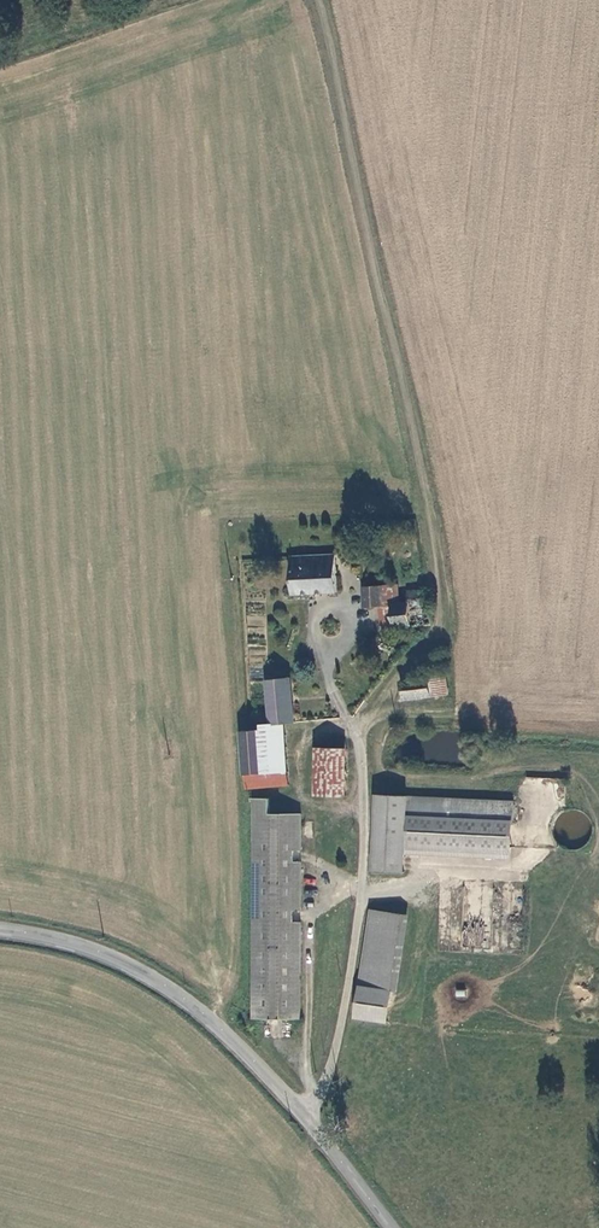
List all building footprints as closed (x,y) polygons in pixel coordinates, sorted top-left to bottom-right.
[(341,588),(341,552),(296,552),(298,588),(341,588)] [(385,604),(390,604),(389,583),(371,584),(371,605),(385,604)] [(389,583),(390,604),(385,604),(385,633),(400,633),(399,629),(400,603),(406,603),(405,583),(389,583)] [(438,628),(440,627),(435,592),(414,593),(415,603),(406,603),(400,603),(399,629),(438,628)] [(433,670),(433,673),(433,689),(452,688),(451,669),(433,670)] [(433,673),(411,674),(408,676),(409,690),(433,689),(433,673)] [(267,719),(268,725),(289,724),(299,723),(296,674),(273,675),(276,719),(267,719)] [(293,766),(289,724),(268,725),(272,768),(293,766)] [(252,770),(272,768),(268,725),(246,726),(252,770)] [(323,791),(347,792),(345,761),(350,744),(324,744),(323,791)] [(253,785),(294,782),(293,766),(272,768),(252,770),(253,785)] [(384,791),(380,868),(412,869),(413,839),(522,843),(524,798),(384,791)] [(269,812),(269,798),(253,798),(254,813),(252,1019),(300,1019),(301,813),(269,812)] [(400,912),(371,907),(359,968),(352,1013),(384,1018),(400,912)]
